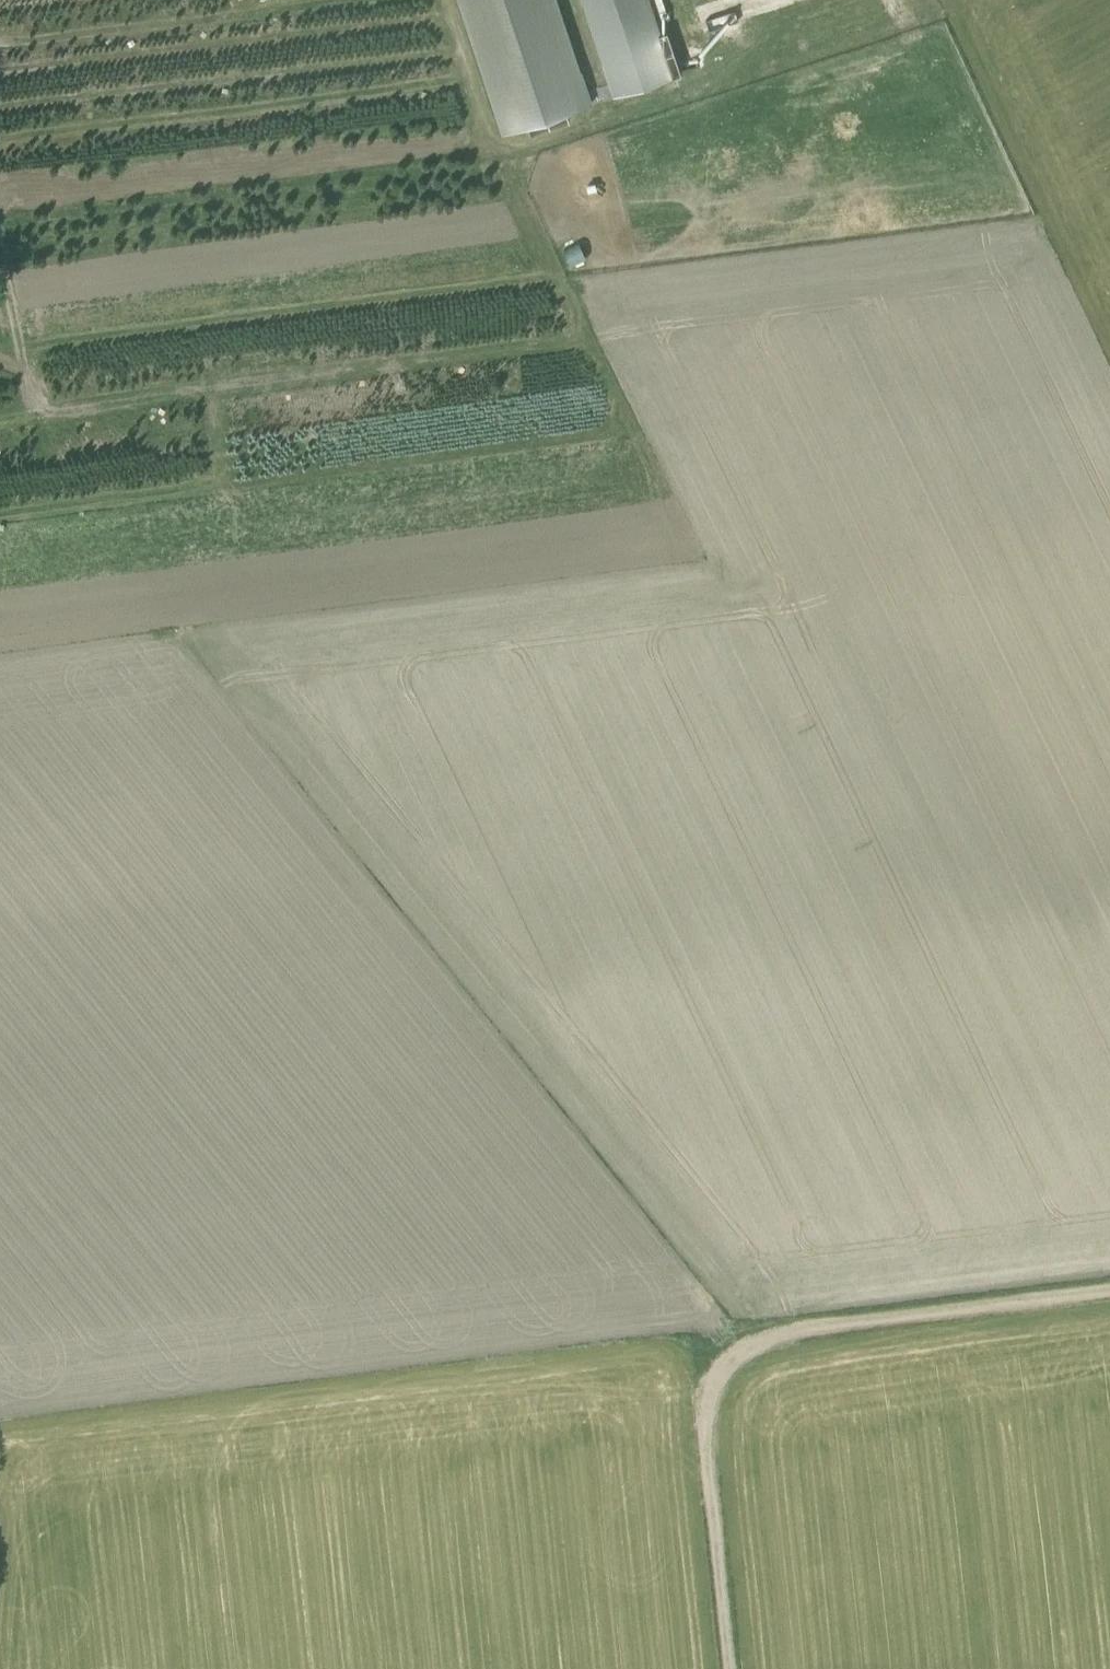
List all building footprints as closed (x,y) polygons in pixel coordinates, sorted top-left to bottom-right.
[(590,102),(556,0),(459,0),(502,132),(590,102)] [(615,94),(674,74),(650,0),(584,0),(615,94)]
